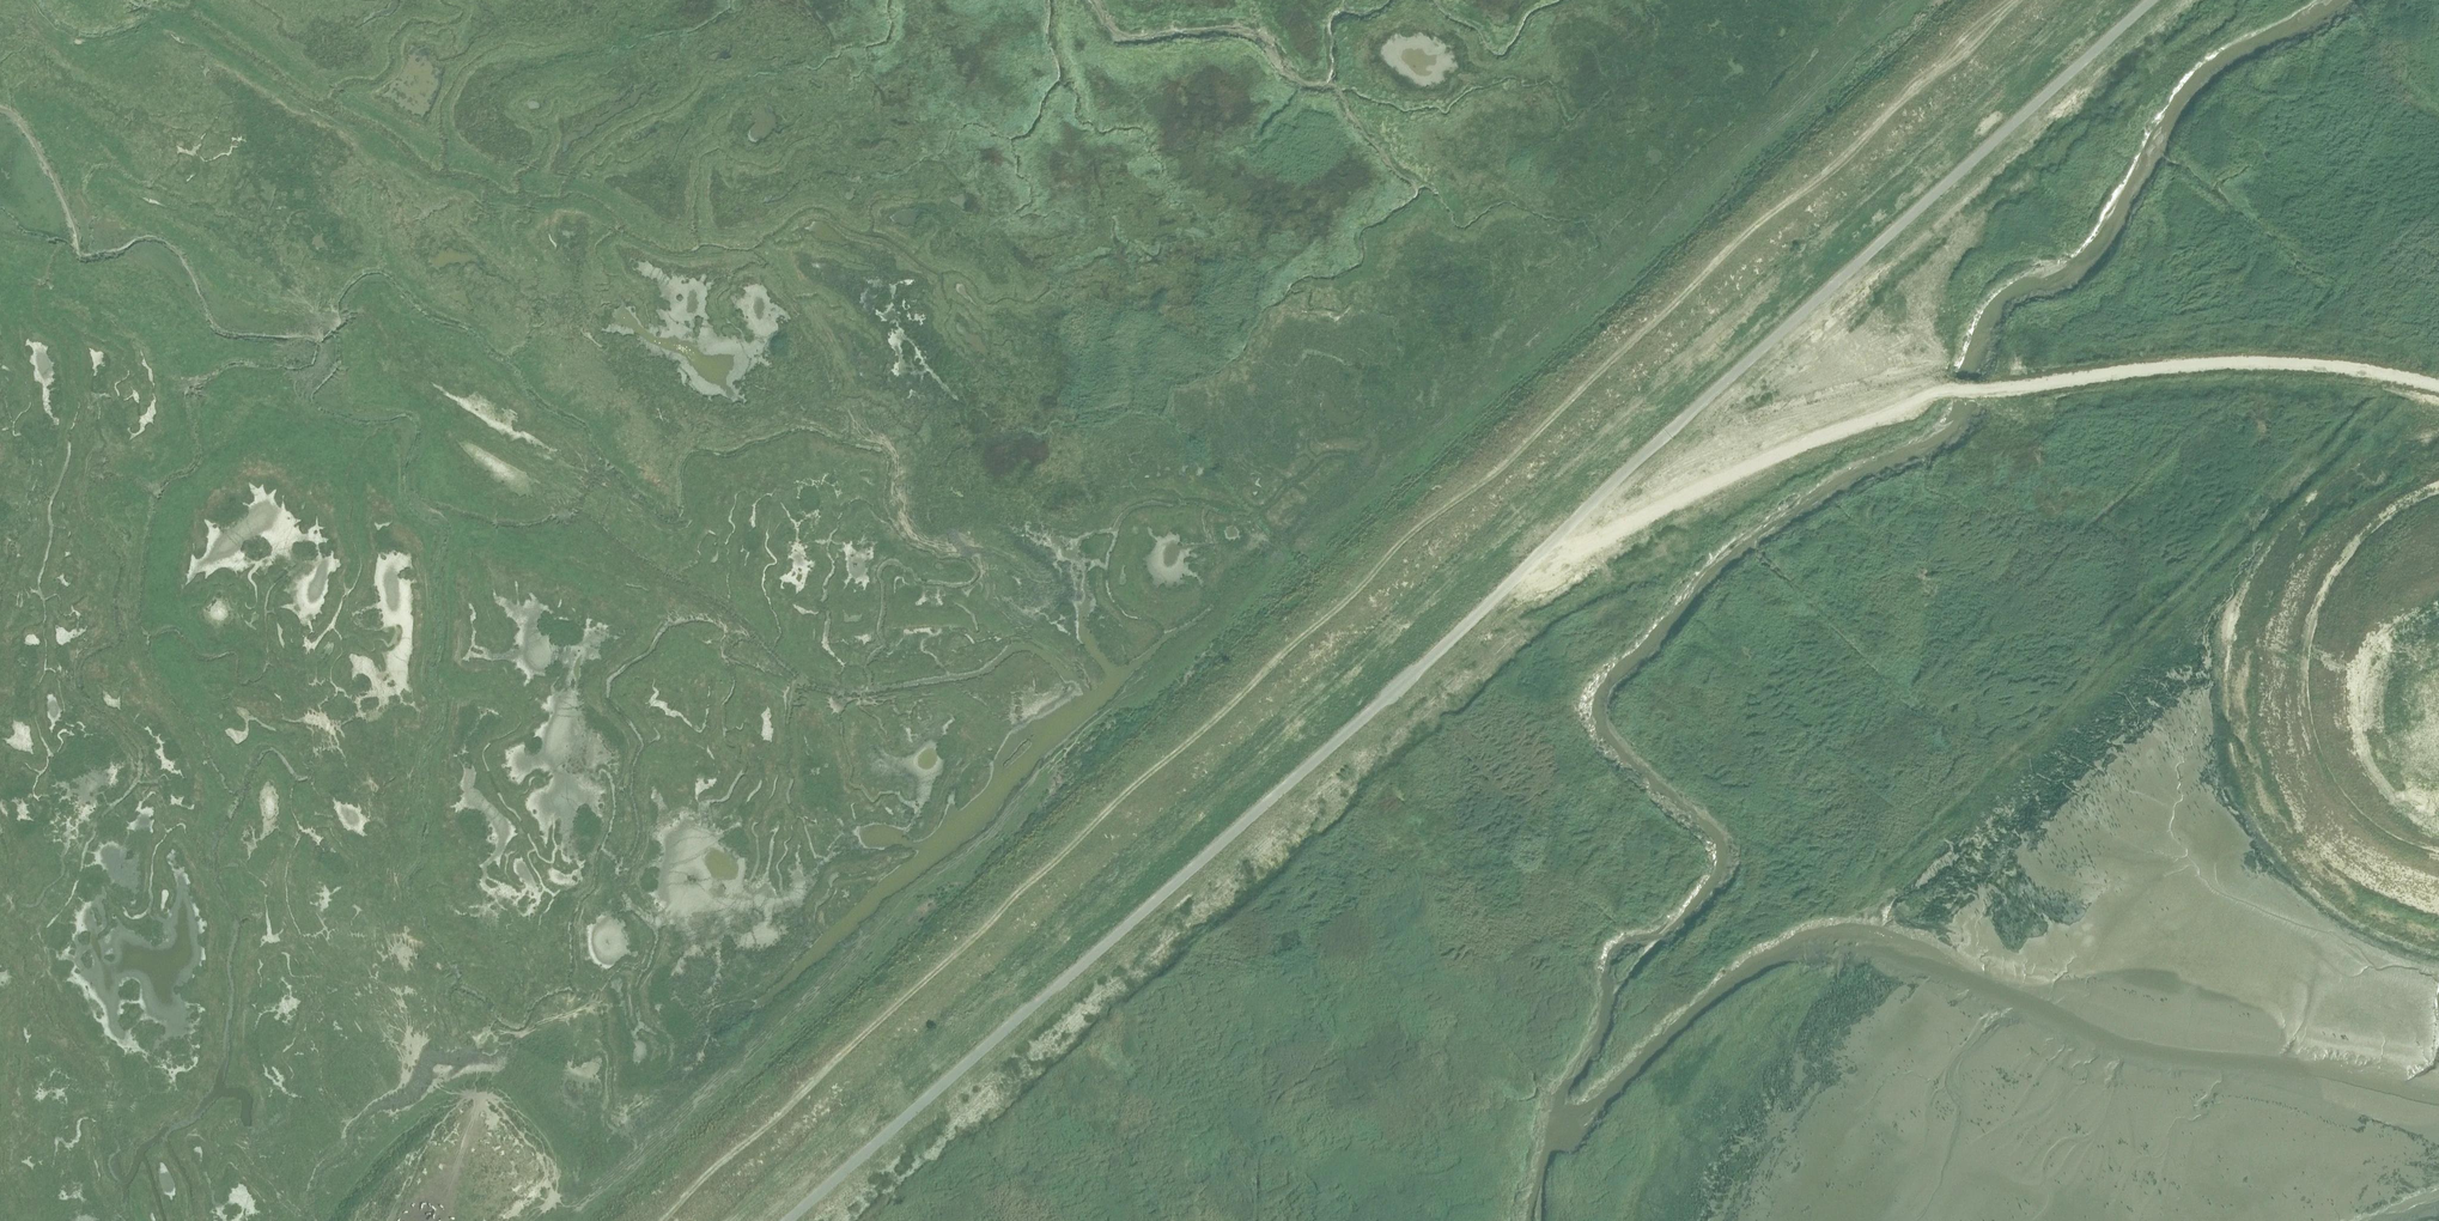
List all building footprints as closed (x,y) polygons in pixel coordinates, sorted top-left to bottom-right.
[(2429,716),(2435,723),(2438,725),(2438,686),(2433,691),(2428,698),(2426,707),(2429,716)]
